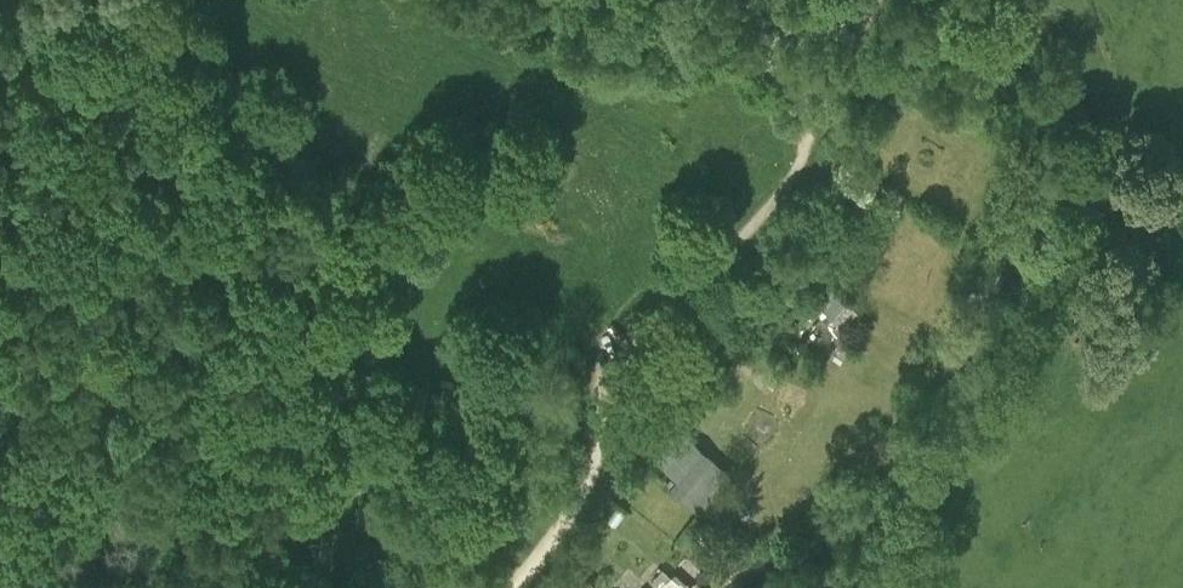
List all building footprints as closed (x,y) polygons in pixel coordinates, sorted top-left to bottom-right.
[(860,311),(830,287),(814,307),(826,316),(801,348),(820,363),(860,311)] [(729,475),(679,429),(650,461),(673,483),(666,490),(693,515),(729,475)] [(655,586),(656,587),(706,587),(682,562),(655,586)]
